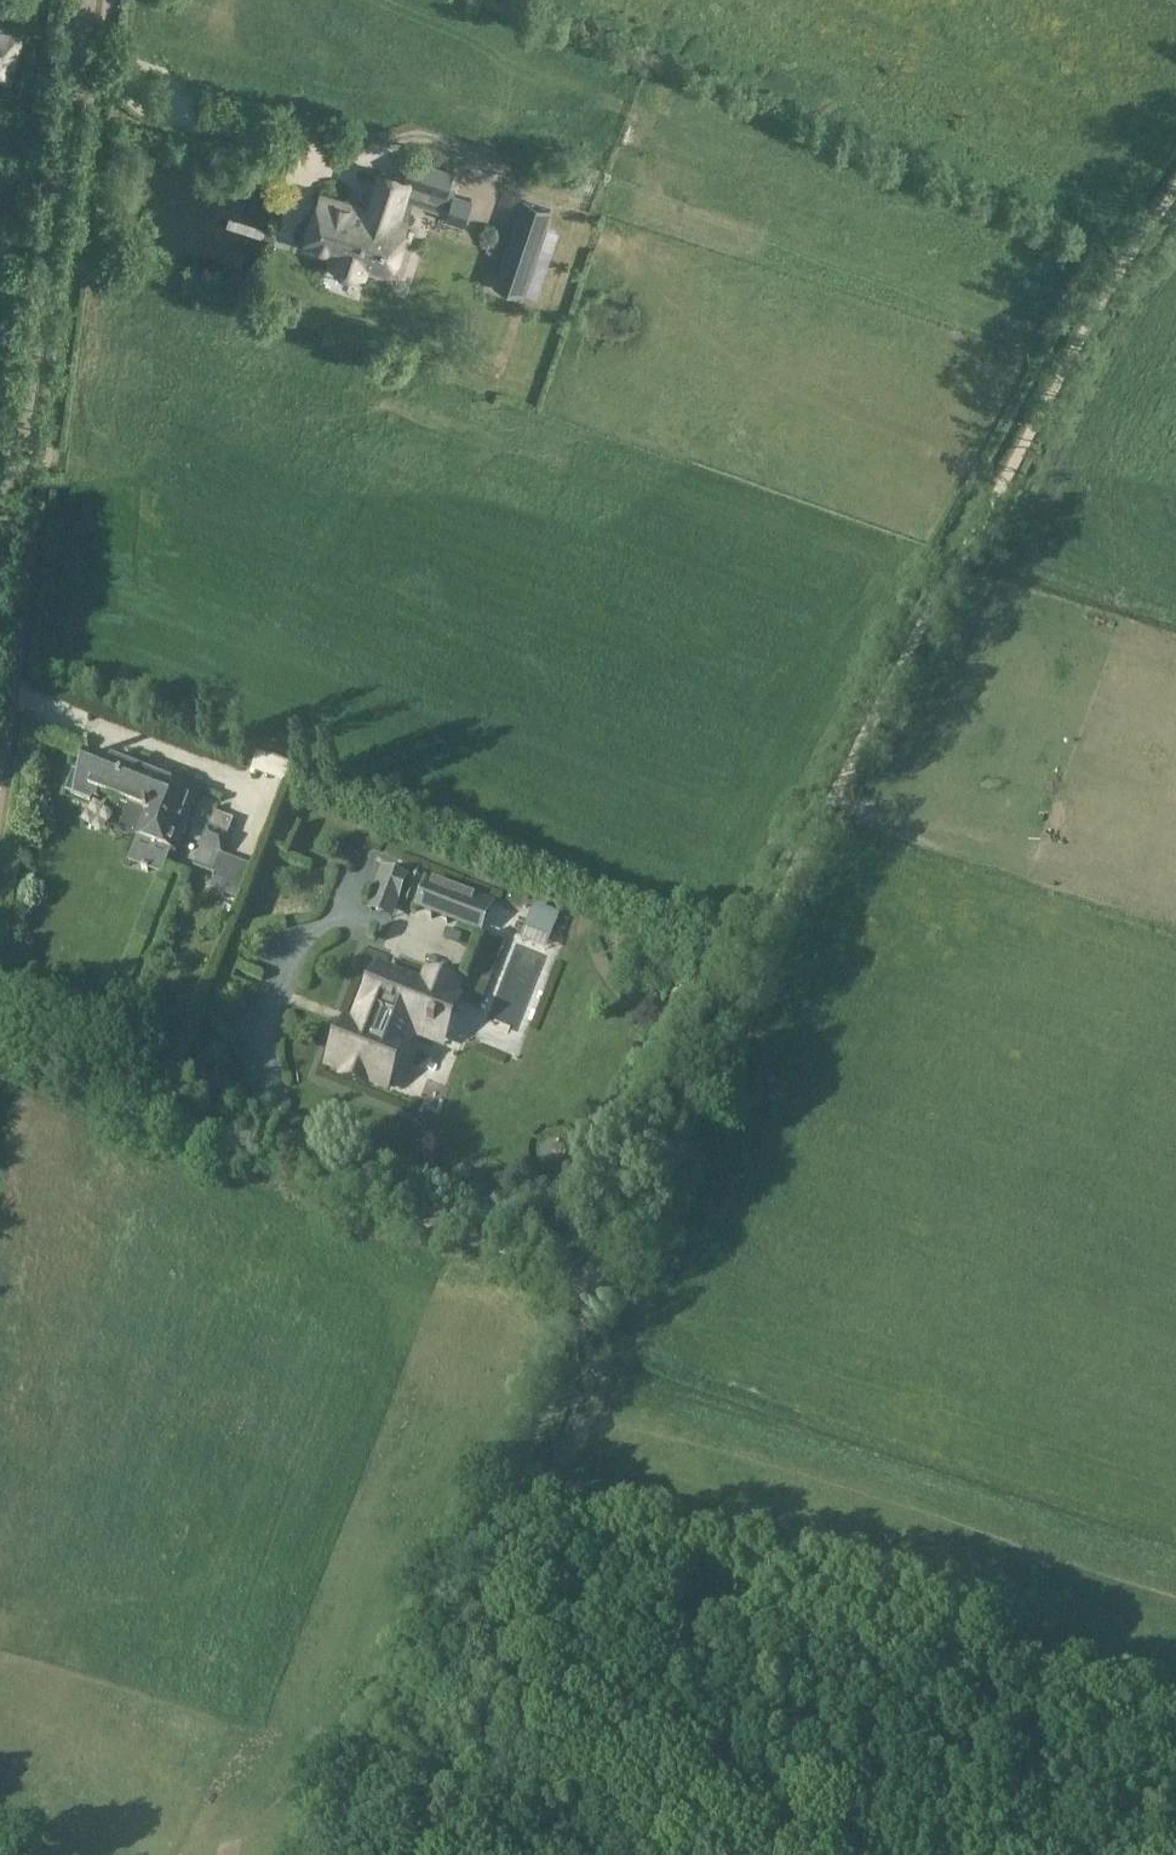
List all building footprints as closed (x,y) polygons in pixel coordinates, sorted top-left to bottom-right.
[(0,24),(0,76),(6,78),(18,28),(0,24)] [(426,184),(433,164),(389,150),(383,168),(378,167),(366,206),(319,191),(304,236),(333,245),(329,257),(348,263),(351,254),(374,261),(390,210),(395,212),(406,176),(426,184)] [(527,296),(554,217),(525,207),(498,286),(527,296)] [(84,753),(76,773),(73,772),(64,794),(90,803),(92,796),(94,797),(96,793),(143,811),(155,778),(148,775),(150,770),(116,756),(113,764),(84,753)] [(155,778),(143,811),(133,837),(175,854),(200,788),(150,770),(148,775),(155,778)] [(196,844),(199,845),(192,864),(211,871),(218,854),(220,854),(226,837),(224,836),(230,820),(211,812),(205,828),(203,827),(196,844)] [(278,827),(271,844),(286,850),(293,833),(278,827)] [(253,869),(222,857),(214,879),(244,892),(253,869)] [(429,879),(418,907),(479,931),(490,903),(429,879)] [(530,919),(553,928),(558,916),(535,907),(530,919)] [(353,1035),(342,1031),(328,1065),(345,1072),(343,1077),(365,1086),(367,1081),(387,1088),(414,1020),(430,1026),(427,1031),(435,1034),(437,1028),(447,1033),(460,1000),(453,998),(457,986),(428,975),(423,986),(392,973),(388,983),(371,977),(358,1011),(362,1012),(353,1035)]
